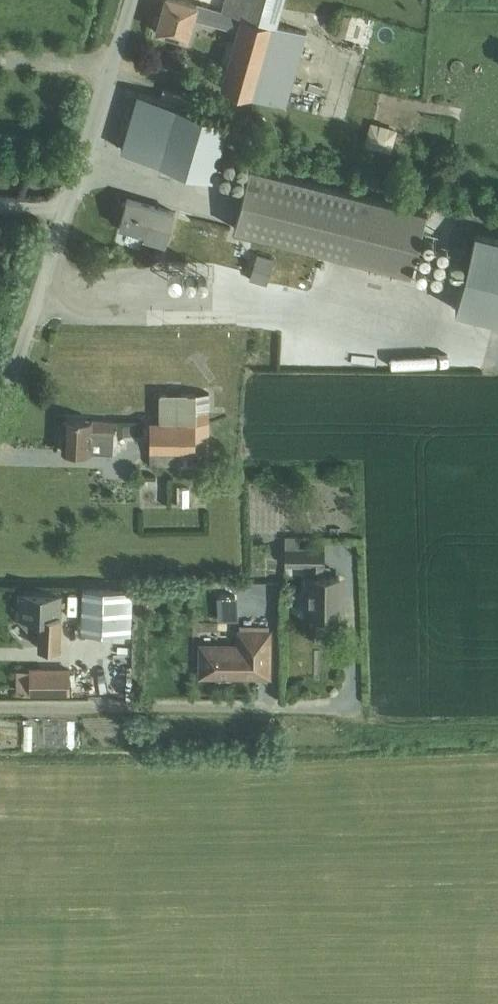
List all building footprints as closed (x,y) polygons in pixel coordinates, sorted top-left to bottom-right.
[(280,0),(224,0),(220,14),(174,0),(165,0),(160,17),(157,17),(154,27),(156,28),(155,31),(185,40),(191,19),(236,32),(219,88),(282,107),(304,36),(272,26),(280,0)] [(335,12),(333,32),(356,35),(359,14),(335,12)] [(190,94),(163,87),(160,98),(186,106),(190,94)] [(211,174),(228,119),(186,106),(160,98),(138,91),(131,116),(126,114),(122,125),(127,127),(120,147),(211,174)] [(427,214),(251,166),(235,225),(411,274),(427,214)] [(141,237),(163,244),(172,212),(125,197),(117,224),(121,226),(120,230),(132,234),(133,229),(143,232),(141,237)] [(453,308),(497,319),(497,237),(473,231),(453,308)] [(256,254),(248,280),(265,285),(272,259),(256,254)] [(160,421),(150,421),(150,464),(209,464),(209,421),(196,421),(196,393),(160,393),(160,421)] [(63,450),(91,451),(91,450),(113,451),(114,418),(64,416),(63,450)] [(214,434),(227,434),(227,421),(214,421),(214,434)] [(128,425),(115,425),(115,435),(128,436),(128,425)] [(141,493),(167,493),(167,478),(141,478),(141,493)] [(188,488),(176,488),(176,506),(188,506),(188,488)] [(322,562),(325,562),(325,545),(299,546),(299,539),(285,539),(285,563),(312,563),(312,573),(308,573),(308,612),(345,612),(344,573),(322,573),(322,562)] [(82,587),(80,631),(130,634),(132,589),(82,587)] [(19,618),(38,638),(38,645),(59,646),(61,594),(20,592),(19,618)] [(274,596),(256,596),(256,609),(274,609),(274,596)] [(200,671),(201,671),(214,671),(214,674),(214,681),(230,681),(230,674),(230,671),(254,671),(254,675),(266,675),(267,633),(239,633),(239,647),(201,646),(200,671)] [(47,667),(29,667),(29,694),(47,694),(47,667)]
